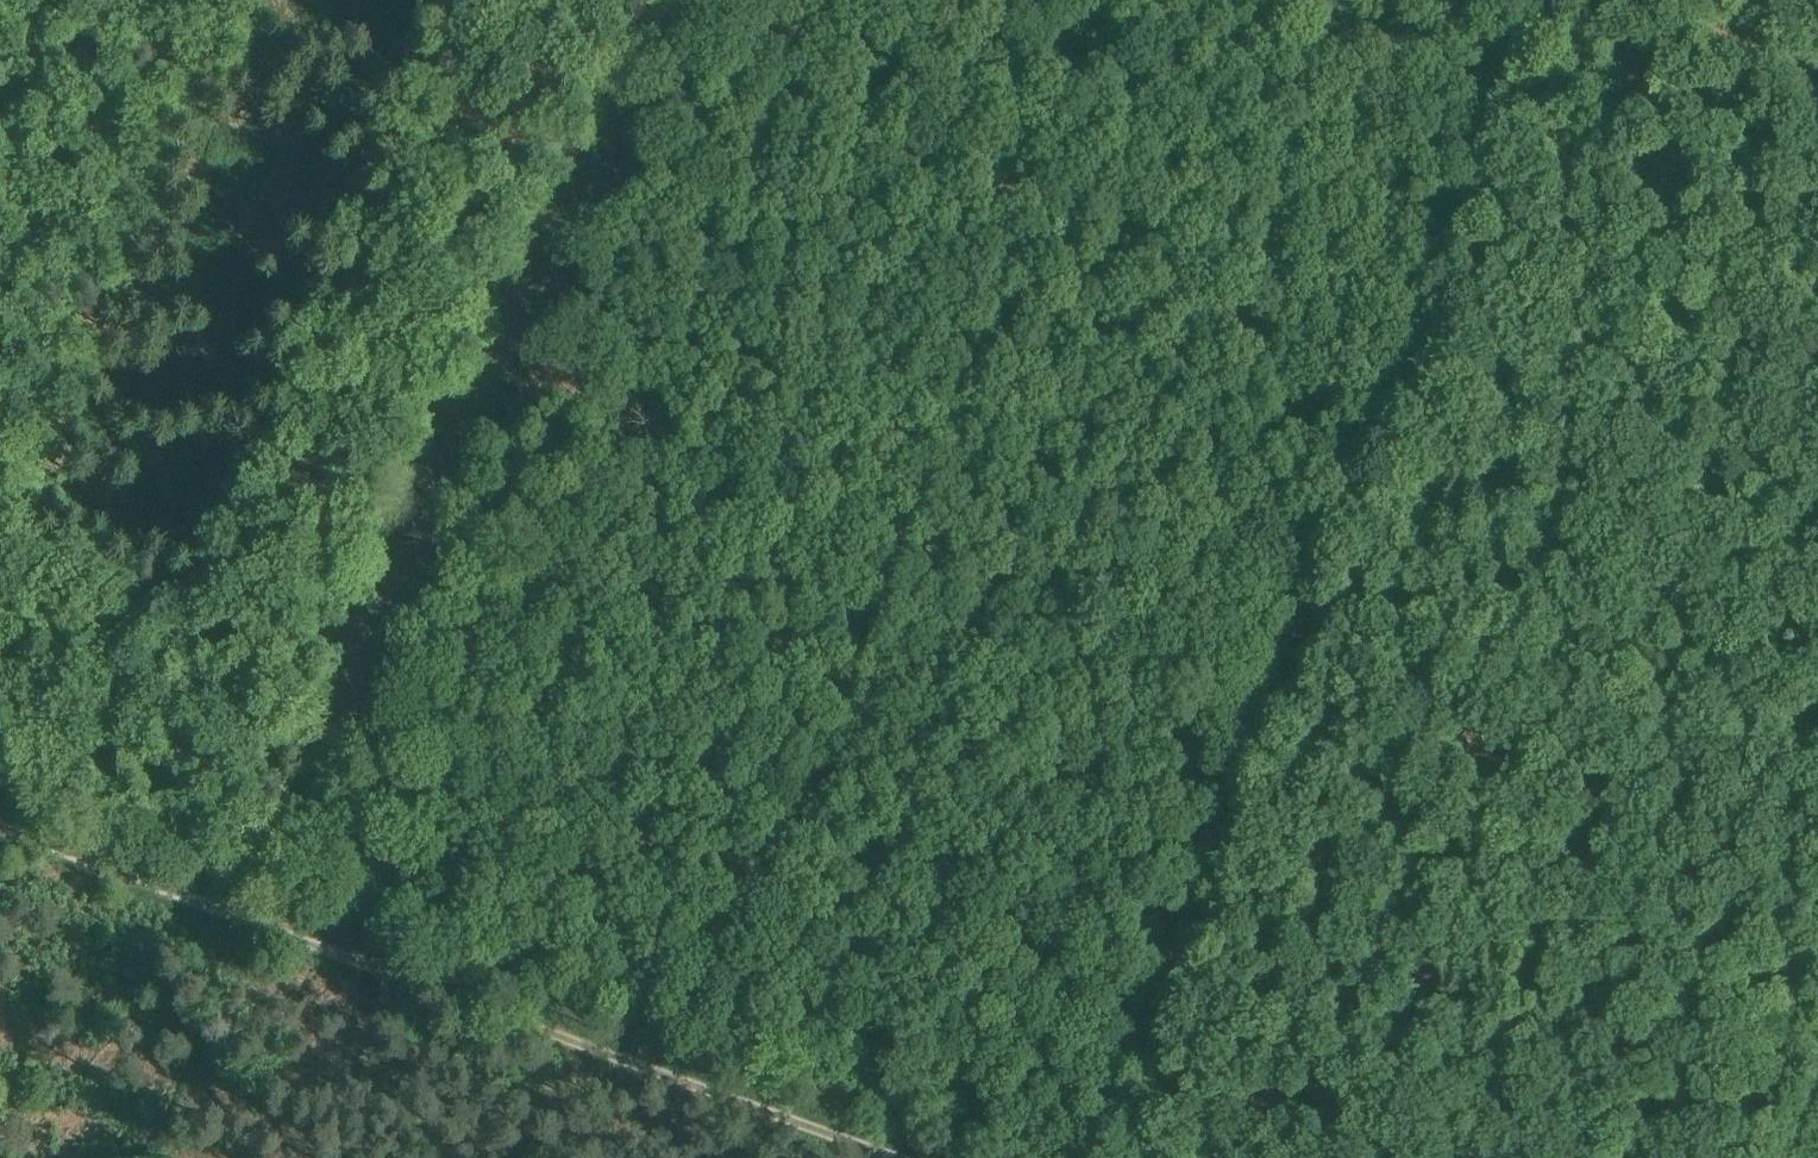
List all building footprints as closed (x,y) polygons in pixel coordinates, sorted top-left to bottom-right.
[(1472,10),(1490,16),(1496,0),(1475,0),(1472,10)]
